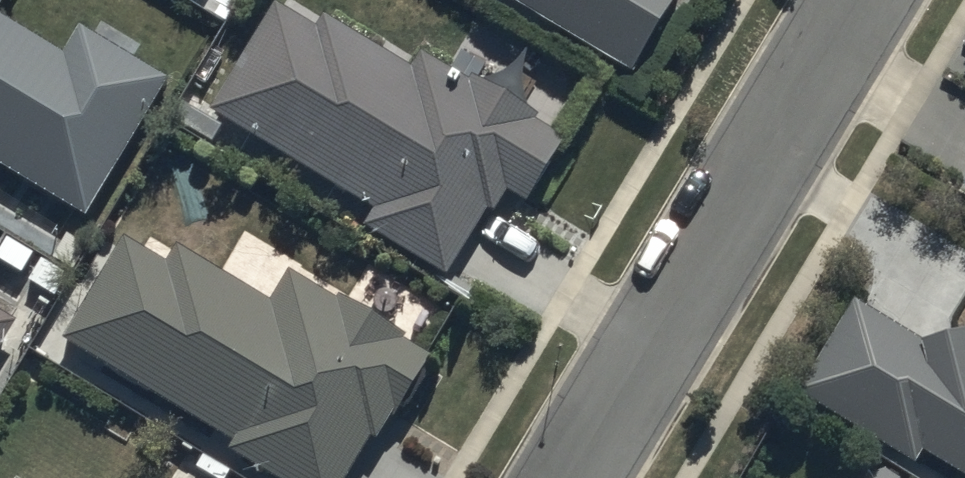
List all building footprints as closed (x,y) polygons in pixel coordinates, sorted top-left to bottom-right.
[(208,104),(378,207),(367,224),(449,274),(491,205),(495,208),(508,187),(530,200),(571,134),(475,76),(467,89),(446,77),(454,64),(424,46),(414,63),(327,10),(318,25),(278,0),(271,0),(208,104)] [(633,70),(676,0),(520,0),(633,70)] [(86,213),(173,72),(86,18),(65,51),(0,11),(0,160),(86,213)] [(64,334),(235,439),(232,445),(285,477),(346,477),(373,434),(380,438),(431,353),(404,339),(408,332),(342,293),(339,298),(292,267),(271,299),(181,242),(169,261),(127,234),(64,334)] [(788,388),(912,465),(921,450),(964,477),(964,328),(920,336),(856,295),(788,388)] [(20,317),(0,306),(0,353),(20,317)]
